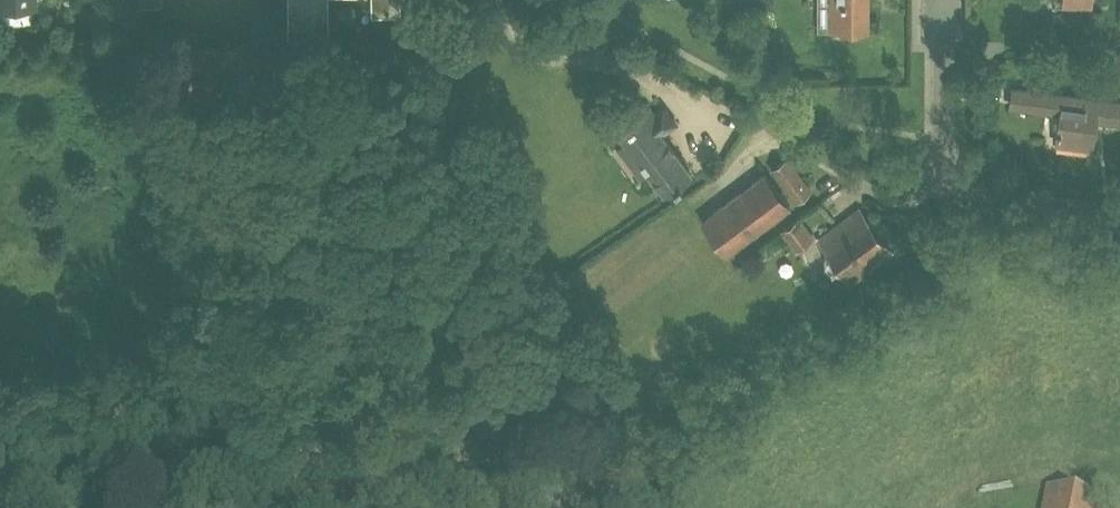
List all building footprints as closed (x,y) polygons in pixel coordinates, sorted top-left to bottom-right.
[(397,0),(374,0),(374,12),(398,12),(397,0)] [(861,27),(866,27),(866,0),(828,0),(828,26),(842,27),(842,31),(861,31),(861,27)] [(1034,91),(1032,108),(1060,112),(1056,142),(1093,147),(1096,119),(1119,122),(1119,102),(1034,91)] [(663,107),(655,113),(649,106),(616,131),(638,159),(645,154),(654,165),(647,171),(663,192),(691,172),(661,133),(675,123),(663,107)] [(786,157),(772,168),(796,200),(810,189),(786,157)] [(790,205),(765,172),(702,220),(726,253),(790,205)] [(859,208),(819,239),(851,282),(892,251),(859,208)] [(813,237),(798,217),(780,230),(796,250),(813,237)] [(1043,507),(1098,507),(1100,497),(1048,486),(1043,507)]
